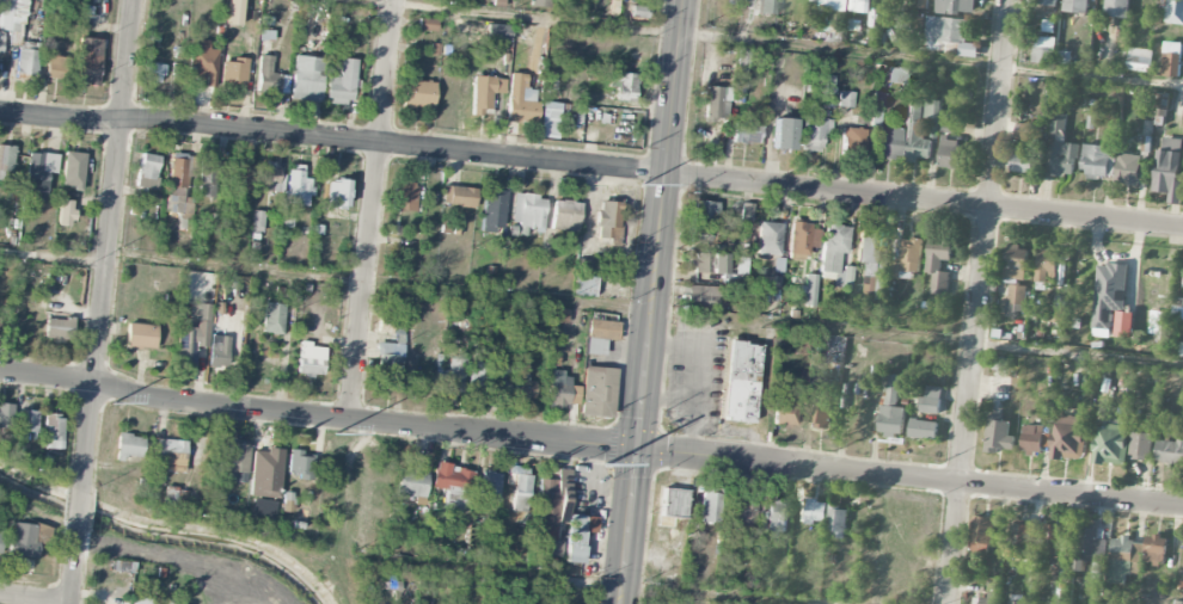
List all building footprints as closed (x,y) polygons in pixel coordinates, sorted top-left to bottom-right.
[(24,32),(26,0),(0,0),(0,30),(24,32)] [(227,24),(240,25),(242,0),(228,0),(227,24)] [(552,0),(531,0),(530,6),(551,8),(552,0)] [(776,0),(760,0),(759,14),(775,14),(776,0)] [(847,13),(847,0),(810,0),(809,11),(847,13)] [(871,14),(872,0),(849,0),(848,12),(871,14)] [(974,15),(974,0),(938,0),(938,13),(974,15)] [(1065,13),(1088,14),(1089,0),(1065,0),(1065,13)] [(1131,19),(1131,0),(1107,0),(1107,18),(1131,19)] [(1167,24),(1182,25),(1182,0),(1167,0),(1167,24)] [(646,17),(647,6),(631,6),(631,16),(646,17)] [(969,20),(927,17),(926,40),(933,41),(932,54),(977,56),(978,44),(967,44),(969,20)] [(418,31),(436,31),(437,19),(418,18),(418,31)] [(510,42),(511,25),(487,24),(486,41),(510,42)] [(99,84),(100,39),(79,38),(78,84),(99,84)] [(1055,64),(1055,38),(1034,38),(1034,64),(1055,64)] [(190,77),(206,78),(205,87),(216,87),(218,50),(209,49),(210,40),(192,40),(190,77)] [(1180,78),(1182,43),(1164,42),(1162,77),(1180,78)] [(38,74),(38,50),(16,49),(16,74),(38,74)] [(750,50),(739,49),(737,73),(748,74),(750,50)] [(1151,50),(1129,49),(1128,71),(1151,72),(1151,50)] [(65,79),(65,57),(57,56),(57,52),(46,52),(46,79),(65,79)] [(257,93),(287,95),(288,75),(271,74),(272,56),(259,55),(257,93)] [(319,102),(324,59),(295,55),(290,98),(319,102)] [(222,58),(221,86),(245,87),(247,60),(222,58)] [(327,75),(324,101),(352,103),(357,60),(341,58),(339,76),(327,75)] [(145,81),(163,82),(164,64),(145,63),(145,81)] [(908,84),(908,69),(889,68),(889,83),(908,84)] [(616,88),(614,99),(632,102),(637,75),(609,71),(607,86),(616,88)] [(536,124),(539,102),(522,100),(525,74),(511,72),(505,121),(536,124)] [(491,93),(505,93),(505,78),(473,77),(472,112),(491,113),(491,93)] [(402,108),(433,109),(434,82),(403,81),(402,108)] [(542,99),(557,99),(558,85),(542,85),(542,99)] [(728,119),(729,87),(706,86),(705,118),(728,119)] [(857,92),(839,91),(839,107),(857,107),(857,92)] [(884,93),(875,92),(872,124),(882,125),(884,93)] [(940,101),(908,99),(905,159),(929,161),(930,140),(923,140),(924,118),(939,119),(940,101)] [(1051,134),(1064,135),(1065,114),(1052,114),(1051,134)] [(539,136),(556,139),(558,119),(541,116),(539,136)] [(832,135),(833,118),(802,117),(801,151),(821,151),(822,135),(832,135)] [(773,149),(794,150),(796,119),(774,118),(773,149)] [(733,143),(760,144),(761,124),(734,123),(733,143)] [(957,169),(958,125),(941,124),(939,168),(957,169)] [(1016,139),(1034,141),(1035,125),(1017,124),(1016,139)] [(863,156),(865,128),(841,127),(840,155),(863,156)] [(878,155),(900,156),(901,128),(879,127),(878,155)] [(1169,194),(1169,204),(1181,205),(1182,183),(1179,182),(1182,141),(1182,140),(1159,138),(1155,192),(1169,194)] [(1052,176),(1075,177),(1077,144),(1053,143),(1052,176)] [(11,182),(15,146),(0,145),(0,181),(11,182)] [(1114,148),(1085,145),(1082,177),(1110,180),(1114,148)] [(1032,173),(1033,150),(1012,149),(1012,173),(1032,173)] [(82,189),(87,154),(65,151),(61,186),(82,189)] [(26,200),(47,200),(47,173),(58,173),(58,154),(27,153),(26,200)] [(135,186),(155,190),(161,157),(142,153),(135,186)] [(192,198),(184,197),(187,154),(171,153),(166,215),(191,216),(192,198)] [(1140,156),(1119,154),(1117,185),(1138,186),(1140,156)] [(216,197),(217,162),(199,161),(198,197),(216,197)] [(256,189),(283,192),(285,174),(277,173),(278,164),(259,162),(256,189)] [(229,189),(247,190),(248,166),(231,165),(229,189)] [(303,166),(288,165),(287,205),(307,206),(307,196),(313,196),(313,179),(303,179),(303,166)] [(328,179),(326,209),(347,210),(349,181),(328,179)] [(393,210),(415,211),(416,183),(394,182),(393,210)] [(474,207),(476,188),(443,185),(442,204),(474,207)] [(506,191),(483,190),(481,231),(504,232),(506,191)] [(543,228),(544,196),(513,194),(512,226),(543,228)] [(72,227),(74,201),(60,200),(57,226),(72,227)] [(552,230),(579,231),(580,202),(553,201),(552,230)] [(618,239),(620,202),(598,201),(596,238),(618,239)] [(716,220),(717,202),(696,201),(695,220),(716,220)] [(742,219),(752,219),(753,203),(742,203),(742,219)] [(757,255),(780,256),(781,223),(758,222),(757,255)] [(809,247),(819,248),(819,224),(790,224),(789,258),(809,259),(809,247)] [(853,266),(840,265),(842,251),(847,252),(849,227),(825,225),(820,278),(833,279),(832,286),(851,288),(853,266)] [(867,263),(865,297),(879,298),(879,291),(886,292),(889,251),(879,250),(881,230),(859,229),(857,262),(867,263)] [(710,243),(709,232),(691,234),(691,244),(710,243)] [(902,263),(892,262),(891,276),(920,278),(922,240),(903,239),(902,263)] [(951,262),(953,243),(930,240),(926,273),(933,274),(931,294),(947,296),(950,272),(941,271),(943,261),(951,262)] [(1006,247),(1005,279),(1026,280),(1027,248),(1006,247)] [(1057,251),(1037,251),(1037,289),(1056,290),(1057,251)] [(710,253),(691,253),(691,272),(726,273),(726,253),(710,253)] [(1124,312),(1128,266),(1098,264),(1092,328),(1116,330),(1115,337),(1132,339),(1134,313),(1124,312)] [(814,306),(816,275),(804,274),(803,305),(814,306)] [(573,296),(594,296),(595,277),(574,276),(573,296)] [(687,305),(716,306),(717,287),(687,285),(687,305)] [(1025,313),(1026,286),(1008,286),(1007,313),(1025,313)] [(1182,321),(1182,299),(1174,298),(1171,320),(1182,321)] [(178,326),(176,363),(194,364),(195,346),(208,347),(210,323),(211,323),(212,304),(190,303),(189,320),(198,320),(198,328),(178,326)] [(263,333),(283,333),(284,304),(264,303),(263,333)] [(405,310),(379,309),(378,337),(404,338),(405,310)] [(1064,310),(1049,309),(1049,319),(1064,319),(1064,310)] [(73,319),(45,318),(44,340),(72,342),(73,319)] [(619,321),(587,320),(587,339),(618,340),(619,321)] [(154,350),(157,326),(128,323),(125,347),(154,350)] [(230,341),(219,340),(217,350),(210,348),(207,365),(226,368),(230,341)] [(298,375),(323,376),(325,347),(310,347),(310,342),(299,341),(298,375)] [(754,423),(761,344),(728,341),(721,420),(754,423)] [(377,388),(400,388),(401,344),(378,343),(377,388)] [(509,397),(510,356),(494,355),(492,397),(509,397)] [(438,357),(437,393),(463,394),(464,358),(438,357)] [(483,395),(484,362),(470,362),(470,394),(483,395)] [(615,368),(583,367),(581,416),(613,417),(615,368)] [(533,374),(513,374),(513,398),(532,399),(533,374)] [(570,375),(549,374),(548,407),(568,408),(570,375)] [(899,408),(900,376),(885,375),(883,435),(904,436),(905,408),(899,408)] [(833,429),(835,385),(824,385),(823,402),(812,401),(811,428),(833,429)] [(919,412),(939,415),(943,389),(923,386),(919,412)] [(775,424),(796,425),(797,403),(775,403),(775,424)] [(11,427),(12,405),(0,404),(0,427),(11,427)] [(18,432),(36,433),(37,411),(19,410),(18,432)] [(62,449),(63,415),(46,414),(44,448),(62,449)] [(1081,461),(1086,418),(1057,415),(1052,458),(1081,461)] [(1016,437),(1010,437),(1010,419),(987,418),(986,453),(998,453),(998,450),(1015,451),(1016,437)] [(938,422),(910,421),(910,438),(937,439),(938,422)] [(1128,427),(1100,423),(1094,462),(1123,466),(1128,427)] [(1043,426),(1023,426),(1022,453),(1043,454),(1043,426)] [(1153,433),(1132,433),(1130,459),(1152,460),(1153,433)] [(142,458),(143,436),(117,434),(116,457),(142,458)] [(186,441),(156,439),(155,461),(165,461),(165,468),(185,469),(186,441)] [(1157,441),(1156,464),(1182,465),(1182,441),(1157,441)] [(217,453),(216,481),(246,482),(248,444),(227,443),(227,453),(217,453)] [(311,479),(314,454),(290,451),(287,476),(311,479)] [(431,487),(446,489),(444,508),(467,511),(474,469),(435,463),(431,487)] [(396,496),(426,497),(427,469),(397,468),(396,496)] [(501,472),(482,471),(480,501),(499,502),(501,472)] [(529,511),(530,475),(514,475),(513,511),(529,511)] [(537,480),(535,528),(558,529),(559,508),(568,508),(569,481),(537,480)] [(186,490),(164,489),(163,503),(185,504),(186,490)] [(661,516),(687,518),(688,490),(662,489),(661,516)] [(720,492),(701,493),(701,523),(720,523),(720,492)] [(754,527),(756,497),(731,496),(730,526),(754,527)] [(273,524),(275,500),(252,498),(250,522),(273,524)] [(826,524),(826,502),(807,501),(805,523),(826,524)] [(787,532),(787,503),(767,502),(766,531),(787,532)] [(829,539),(846,539),(847,509),(830,508),(829,539)] [(566,562),(582,563),(584,532),(595,533),(596,516),(568,515),(566,562)] [(989,555),(996,520),(975,516),(968,551),(989,555)] [(33,559),(37,525),(11,522),(8,556),(33,559)] [(1019,553),(1028,555),(1035,528),(1011,522),(1006,542),(1021,545),(1019,553)] [(1059,554),(1060,525),(1044,525),(1043,554),(1059,554)] [(1078,560),(1104,561),(1105,542),(1098,541),(1098,529),(1079,528),(1078,560)] [(1168,537),(1147,536),(1145,563),(1166,564),(1168,537)] [(1112,538),(1110,584),(1130,584),(1130,575),(1143,575),(1144,543),(1129,542),(1129,539),(1112,538)] [(562,541),(531,540),(530,554),(561,555),(562,541)] [(113,571),(133,574),(134,563),(115,561),(113,571)] [(1094,577),(1103,578),(1105,564),(1096,563),(1094,577)] [(997,592),(987,592),(987,599),(974,598),(974,603),(996,603),(997,592)] [(1026,603),(1020,603),(1021,597),(1010,596),(1009,603),(1026,603)]
